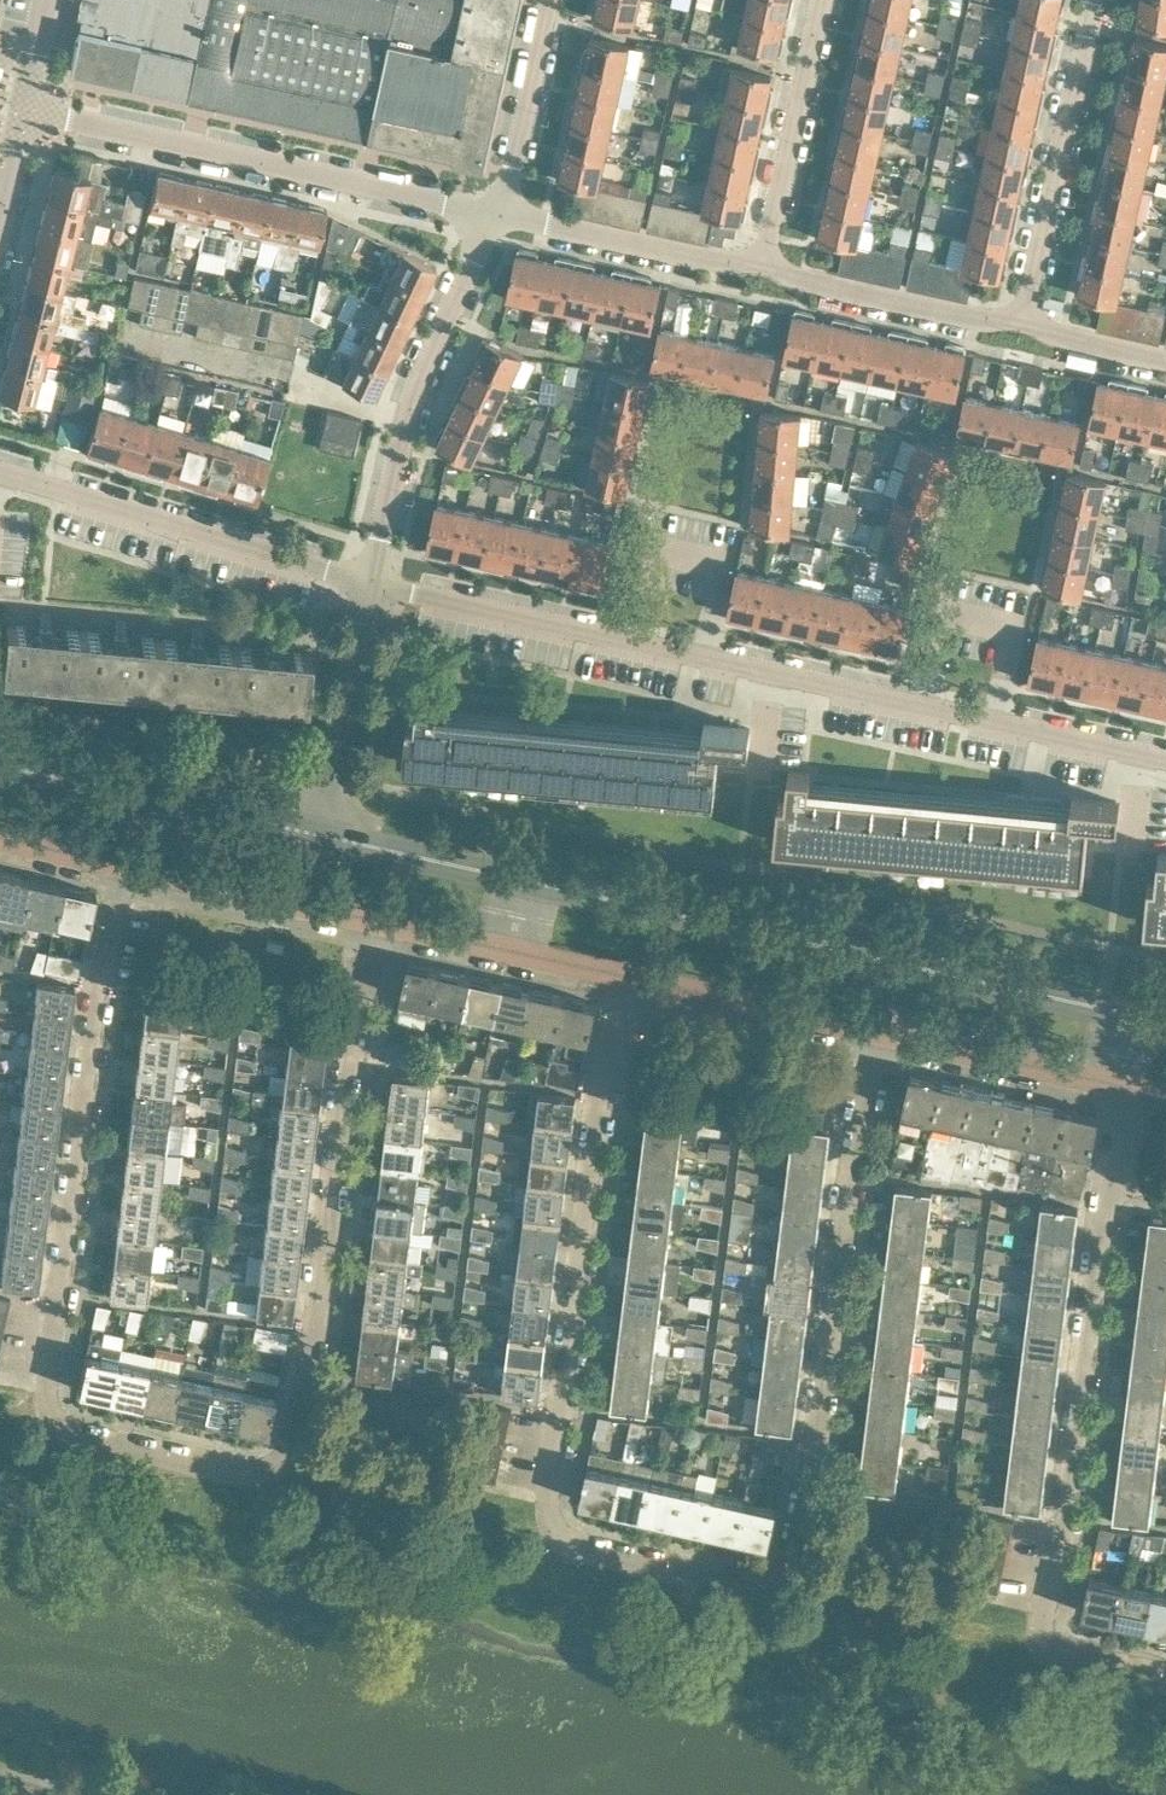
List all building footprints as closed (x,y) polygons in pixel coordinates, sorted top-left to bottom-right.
[(140,44),(196,56),(206,10),(159,0),(85,0),(79,28),(140,42),(140,44)] [(206,10),(208,0),(159,0),(206,10)] [(206,10),(196,56),(188,97),(276,117),(364,136),(377,77),(386,38),(502,64),(516,0),(208,0),(206,10)] [(592,15),(596,16),(595,18),(598,18),(635,27),(641,0),(596,0),(592,15)] [(746,17),(766,22),(784,25),(786,15),(790,16),(793,0),(749,0),(746,17)] [(908,16),(911,0),(867,0),(866,7),(908,16)] [(1020,11),(1057,19),(1059,11),(1062,12),(1065,0),(1022,0),(1020,11)] [(1139,12),(1138,23),(1165,26),(1165,0),(1137,0),(1136,12),(1139,12)] [(865,28),(863,37),(901,45),(908,16),(866,7),(861,27),(865,28)] [(1057,19),(1020,11),(1013,39),(1054,48),(1058,31),(1055,30),(1057,19)] [(944,12),(942,24),(958,27),(961,16),(944,12)] [(784,25),(766,22),(746,17),(739,46),(766,51),(778,54),(778,52),(781,53),(785,35),(782,34),(784,25)] [(984,21),(968,17),(965,29),(981,33),(984,21)] [(958,27),(942,24),(939,36),(955,39),(958,27)] [(69,71),(130,85),(140,44),(140,42),(79,28),(69,71)] [(680,45),(683,33),(667,29),(664,41),(680,45)] [(979,44),(981,33),(965,29),(962,41),(979,44)] [(706,38),(690,34),(687,46),(703,50),(706,38)] [(585,46),(582,63),(638,76),(641,66),(644,49),(594,37),(591,37),(589,47),(585,46)] [(857,46),(853,65),(895,74),(907,77),(913,48),(901,45),(863,37),(861,47),(857,46)] [(479,168),(502,64),(386,38),(377,77),(364,136),(451,156),(450,161),(479,168)] [(1125,64),(1165,73),(1165,45),(1135,38),(1132,48),(1129,47),(1125,64)] [(1054,48),(1013,39),(1007,68),(1045,77),(1047,68),(1050,68),(1054,48)] [(185,97),(188,97),(196,56),(140,44),(130,85),(131,85),(132,80),(187,92),(185,97)] [(658,67),(656,79),(672,83),(677,61),(666,59),(664,68),(658,67)] [(582,63),(577,84),(581,84),(579,93),(619,102),(632,105),(638,76),(582,63)] [(1161,102),(1165,79),(1165,73),(1125,64),(1120,85),(1124,85),(1122,94),(1161,102)] [(852,84),(850,94),(888,103),(895,74),(853,65),(849,83),(852,84)] [(1045,77),(1007,68),(1000,97),(1042,106),(1046,88),(1042,87),(1045,77)] [(728,96),(770,105),(774,88),(770,87),(773,77),(734,69),(728,96)] [(931,70),(929,81),(945,85),(948,73),(931,70)] [(697,77),(681,73),(679,85),(695,88),(697,77)] [(971,78),(955,75),(952,87),(968,90),(971,78)] [(672,83),(656,79),(653,91),(669,95),(672,83)] [(945,85),(929,81),(926,93),(942,97),(945,85)] [(692,100),(695,88),(679,85),(676,97),(692,100)] [(965,102),(968,90),(952,87),(949,98),(965,102)] [(573,103),(569,121),(612,131),(619,102),(579,93),(576,104),(573,103)] [(840,122),(882,132),(888,103),(850,94),(848,104),(845,104),(840,122)] [(986,105),(998,107),(994,126),(1032,134),(1034,124),(1038,125),(1042,106),(1000,97),(988,94),(986,105)] [(1116,104),(1112,122),(1155,131),(1161,102),(1122,94),(1120,105),(1116,104)] [(760,133),(762,124),(766,125),(770,105),(728,96),(721,125),(760,133)] [(569,121),(565,140),(568,141),(566,151),(606,160),(612,131),(569,121)] [(840,142),(838,152),(876,160),(882,132),(840,122),(836,141),(840,142)] [(1110,151),(1148,160),(1155,131),(1112,122),(1108,141),(1112,142),(1110,151)] [(721,125),(715,154),(757,163),(761,145),(758,144),(760,133),(721,125)] [(646,126),(643,138),(659,141),(662,129),(646,126)] [(1032,134),(994,126),(987,155),(1029,164),(1033,145),(1030,144),(1032,134)] [(918,127),(916,139),(932,142),(935,131),(918,127)] [(684,135),(668,131),(666,143),(682,147),(684,135)] [(942,132),(939,144),(955,148),(958,136),(942,132)] [(659,141),(643,138),(640,149),(657,153),(659,141)] [(932,142),(916,139),(913,151),(929,154),(932,142)] [(679,159),(682,147),(666,143),(663,155),(679,159)] [(939,144),(936,156),(952,160),(955,148),(939,144)] [(560,159),(556,177),(560,178),(559,180),(585,185),(600,189),(602,179),(606,160),(566,151),(564,160),(560,159)] [(1104,161),(1100,179),(1142,189),(1148,160),(1110,151),(1107,161),(1104,161)] [(828,180),(869,189),(876,160),(838,152),(836,161),(832,160),(828,180)] [(753,182),(757,163),(715,154),(709,183),(747,192),(750,181),(753,182)] [(1029,164),(987,155),(981,184),(1019,192),(1021,182),(1025,182),(1029,164)] [(103,196),(107,183),(55,170),(48,198),(125,217),(125,216),(138,219),(144,192),(128,188),(124,201),(103,196)] [(149,206),(177,213),(185,178),(157,171),(149,206)] [(212,184),(186,178),(186,176),(185,176),(185,178),(177,213),(170,243),(182,245),(185,232),(201,236),(212,184)] [(1097,209),(1136,217),(1142,189),(1100,179),(1096,198),(1099,199),(1097,209)] [(827,198),(825,210),(863,218),(869,189),(828,180),(824,197),(827,198)] [(1156,192),(1165,194),(1165,181),(1158,180),(1156,192)] [(703,211),(715,214),(710,240),(723,243),(725,232),(735,234),(738,219),(741,220),(742,218),(745,219),(749,201),(745,200),(747,192),(709,183),(703,211)] [(201,236),(194,265),(223,272),(225,263),(240,190),(212,184),(201,236)] [(1019,192),(981,184),(974,212),(1016,222),(1021,202),(1017,201),(1019,192)] [(578,214),(593,217),(600,189),(594,187),(585,185),(578,214)] [(647,199),(649,188),(634,185),(631,196),(647,199)] [(905,185),(903,196),(919,200),(921,188),(905,185)] [(269,196),(242,190),(242,189),(241,189),(241,190),(240,190),(225,263),(236,266),(239,251),(240,252),(242,245),(257,248),(269,196)] [(616,192),(600,189),(593,217),(609,221),(616,192)] [(671,193),(656,190),(653,201),(668,204),(671,193)] [(945,193),(928,190),(926,202),(942,205),(945,193)] [(609,221),(625,224),(631,196),(616,192),(609,221)] [(257,248),(254,265),(282,271),(296,202),(269,196),(257,248)] [(647,199),(631,196),(625,224),(640,228),(647,199)] [(919,200),(903,196),(900,208),(916,212),(919,200)] [(41,226),(75,235),(92,239),(97,220),(123,226),(125,217),(48,198),(41,226)] [(316,254),(325,215),(326,209),(298,203),(298,201),(297,201),(297,202),(296,202),(282,271),(292,273),(298,250),(316,254)] [(662,232),(668,204),(653,201),(647,229),(662,232)] [(939,217),(942,205),(926,202),(923,214),(939,217)] [(684,207),(668,204),(662,232),(678,236),(684,207)] [(678,236),(694,239),(700,211),(684,207),(678,236)] [(1091,217),(1087,237),(1129,246),(1136,217),(1097,209),(1095,218),(1091,217)] [(845,243),(857,244),(863,218),(825,210),(823,217),(820,216),(816,235),(819,235),(819,237),(845,243)] [(709,243),(710,240),(715,214),(703,211),(700,211),(694,239),(709,243)] [(1016,222),(974,212),(968,241),(1007,250),(1009,238),(1012,239),(1016,222)] [(332,218),(326,246),(339,253),(357,261),(361,254),(352,250),(361,231),(332,218)] [(94,239),(92,239),(75,235),(41,226),(34,254),(84,266),(87,267),(94,239)] [(1084,266),(1123,275),(1129,246),(1087,237),(1083,255),(1087,255),(1084,266)] [(893,241),(890,252),(906,255),(909,245),(893,241)] [(1007,250),(968,241),(962,267),(974,271),(1001,277),(1001,276),(1004,276),(1008,258),(1005,258),(1007,250)] [(839,272),(853,275),(860,245),(857,244),(845,243),(839,272)] [(386,263),(381,273),(423,292),(436,266),(387,244),(380,260),(386,263)] [(869,278),(875,248),(860,245),(853,275),(869,278)] [(319,277),(326,280),(339,253),(326,246),(319,277)] [(916,246),(913,257),(929,260),(930,260),(932,249),(916,246)] [(168,253),(140,247),(135,268),(163,275),(168,253)] [(508,296),(536,303),(546,257),(537,255),(538,252),(537,251),(537,252),(520,248),(519,251),(518,251),(508,296)] [(869,278),(884,282),(890,252),(875,248),(869,278)] [(890,252),(884,282),(900,285),(906,255),(890,252)] [(80,281),(84,266),(34,254),(26,282),(61,290),(65,277),(80,281)] [(557,260),(546,257),(536,303),(565,309),(576,260),(575,260),(559,257),(559,256),(557,256),(557,260)] [(907,287),(922,290),(929,260),(913,257),(907,287)] [(126,276),(126,274),(129,262),(118,260),(115,274),(126,276)] [(565,309),(594,315),(604,270),(594,268),(595,264),(593,264),(576,260),(577,260),(576,260),(565,309)] [(944,263),(930,260),(929,260),(922,290),(937,293),(944,263)] [(952,297),(959,266),(944,263),(937,293),(952,297)] [(974,271),(962,267),(959,266),(952,297),(968,300),(974,271)] [(1104,300),(1103,301),(1117,303),(1123,275),(1084,266),(1082,274),(1079,274),(1075,292),(1078,293),(1078,294),(1104,300)] [(613,272),(604,270),(594,315),(622,321),(633,272),(632,272),(632,273),(615,269),(614,268),(613,272)] [(622,321),(651,328),(661,283),(650,280),(651,276),(650,276),(650,277),(633,273),(633,272),(622,321)] [(425,293),(423,292),(381,273),(376,285),(368,281),(361,296),(377,303),(411,319),(423,293),(424,294),(425,293)] [(134,276),(130,290),(127,306),(141,309),(148,279),(134,276)] [(319,277),(313,304),(321,308),(333,283),(326,280),(319,277)] [(139,324),(152,327),(162,282),(148,279),(141,309),(142,310),(139,324)] [(26,282),(19,310),(83,326),(85,317),(71,313),(76,294),(61,290),(26,282)] [(175,285),(162,282),(152,327),(166,330),(175,285)] [(166,330),(180,333),(190,288),(175,285),(166,330)] [(682,288),(670,286),(666,303),(678,305),(682,288)] [(204,291),(190,288),(180,333),(181,333),(184,319),(197,322),(204,291)] [(219,294),(204,291),(197,322),(198,322),(195,336),(209,339),(219,294)] [(698,292),(694,309),(724,315),(727,298),(698,292)] [(209,339),(222,342),(232,297),(219,294),(209,339)] [(411,319),(377,303),(361,296),(349,321),(400,346),(400,345),(399,344),(411,319)] [(246,301),(232,297),(222,342),(236,345),(246,301)] [(735,318),(739,301),(727,298),(724,315),(735,318)] [(1165,309),(1165,302),(1151,299),(1149,310),(1150,311),(1165,314),(1165,309)] [(260,304),(246,301),(236,345),(250,348),(260,304)] [(1097,328),(1112,332),(1119,303),(1117,303),(1103,301),(1097,328)] [(1128,335),(1134,307),(1119,303),(1112,332),(1128,335)] [(275,307),(260,304),(250,348),(265,352),(275,307)] [(334,314),(321,308),(313,304),(311,315),(328,326),(334,314)] [(265,352),(278,355),(288,310),(275,307),(265,352)] [(1128,335),(1144,339),(1150,311),(1149,310),(1134,307),(1128,335)] [(781,328),(785,311),(773,308),(769,325),(781,328)] [(794,312),(785,356),(812,363),(822,318),(814,316),(815,313),(813,312),(813,313),(797,309),(796,312),(794,312)] [(81,335),(83,326),(19,310),(13,337),(47,346),(52,328),(81,335)] [(303,313),(288,310),(278,355),(293,358),(294,358),(303,313)] [(1150,311),(1144,339),(1159,342),(1165,314),(1150,311)] [(833,321),(822,318),(812,363),(841,369),(842,369),(853,321),(852,321),(835,318),(835,317),(834,317),(833,321)] [(349,321),(337,347),(386,371),(398,345),(400,346),(349,321)] [(839,383),(867,390),(870,375),(880,331),(870,329),(871,325),(870,325),(853,321),(842,369),(839,383)] [(527,343),(531,326),(520,324),(517,341),(527,343)] [(531,326),(527,343),(539,346),(543,329),(531,326)] [(662,373),(679,377),(689,334),(661,327),(652,367),(662,369),(662,373)] [(890,333),(880,331),(870,375),(867,390),(896,396),(899,382),(909,333),(909,334),(892,330),(891,329),(890,333)] [(899,382),(928,388),(938,344),(927,341),(928,337),(927,337),(926,338),(910,334),(909,333),(899,382)] [(718,340),(689,334),(679,377),(699,381),(700,377),(709,379),(718,340)] [(5,366),(40,375),(69,382),(71,372),(43,365),(47,346),(13,337),(5,366)] [(479,356),(475,364),(511,381),(524,355),(503,345),(487,338),(487,339),(484,338),(477,354),(476,354),(476,355),(479,356)] [(572,355),(583,358),(587,341),(575,339),(572,355)] [(718,385),(738,390),(747,346),(718,340),(709,379),(719,381),(718,385)] [(599,344),(587,341),(583,358),(595,361),(599,344)] [(946,346),(938,344),(928,388),(956,394),(966,350),(964,350),(965,346),(948,342),(947,342),(946,346)] [(756,393),(756,390),(767,392),(772,369),(775,353),(747,346),(738,390),(756,393)] [(374,397),(386,371),(337,347),(335,347),(323,373),(374,397)] [(641,371),(645,354),(633,351),(630,366),(630,368),(641,371)] [(983,372),(987,355),(975,353),(971,370),(983,372)] [(109,362),(106,378),(117,381),(119,375),(137,379),(139,370),(121,366),(121,364),(109,362)] [(1017,380),(1028,383),(1032,366),(1021,363),(1017,380)] [(467,372),(459,390),(498,409),(511,381),(475,364),(470,374),(467,372)] [(0,387),(0,395),(33,403),(40,375),(5,366),(0,387)] [(1040,385),(1044,368),(1032,366),(1028,383),(1040,385)] [(599,369),(593,396),(606,399),(648,408),(652,391),(648,390),(651,380),(649,380),(599,369)] [(166,391),(169,375),(158,373),(154,389),(166,391)] [(181,378),(169,375),(166,391),(177,394),(181,378)] [(1086,395),(1090,378),(1078,376),(1074,393),(1086,395)] [(1110,382),(1099,380),(1089,424),(1118,431),(1129,382),(1112,379),(1112,378),(1110,378),(1110,382)] [(557,393),(559,382),(542,380),(541,391),(557,393)] [(791,383),(779,380),(776,397),(787,400),(791,383)] [(62,416),(86,422),(95,389),(71,382),(62,416)] [(557,393),(573,396),(575,385),(559,382),(557,393)] [(1130,382),(1129,382),(1118,431),(1146,437),(1156,392),(1147,390),(1148,386),(1147,386),(1130,383),(1130,382)] [(215,385),(211,402),(223,404),(226,388),(215,385)] [(223,404),(234,407),(238,390),(226,388),(223,404)] [(454,409),(449,419),(485,436),(498,409),(459,390),(451,407),(454,409)] [(820,407),(832,410),(836,393),(824,390),(820,407)] [(557,393),(541,391),(539,402),(555,405),(557,393)] [(1156,392),(1146,437),(1165,442),(1165,394),(1156,392)] [(557,393),(555,405),(557,405),(571,407),(573,396),(557,393)] [(836,393),(832,410),(843,412),(847,395),(836,393)] [(87,449),(88,450),(87,453),(103,458),(104,459),(106,455),(114,458),(127,413),(130,402),(102,394),(87,449)] [(967,440),(984,444),(993,401),(966,394),(957,434),(967,436),(967,440)] [(267,413),(279,417),(284,400),(272,397),(267,413)] [(643,428),(648,408),(606,399),(599,428),(638,437),(640,428),(643,428)] [(1004,448),(1005,445),(1014,447),(1023,407),(993,401),(984,444),(1004,448)] [(878,420),(889,422),(893,406),(881,403),(878,420)] [(905,408),(893,406),(889,422),(901,425),(905,408)] [(1023,452),(1043,457),(1052,414),(1023,407),(1014,447),(1024,449),(1023,452)] [(327,410),(318,448),(352,456),(361,418),(327,410)] [(757,421),(755,439),(798,442),(801,414),(762,410),(761,421),(757,421)] [(123,464),(141,470),(156,421),(127,413),(114,458),(124,461),(123,464)] [(1061,461),(1061,457),(1072,459),(1080,420),(1052,414),(1043,457),(1061,461)] [(947,435),(951,418),(939,416),(935,433),(947,435)] [(435,442),(438,443),(437,444),(449,450),(473,461),(485,436),(449,419),(446,426),(442,425),(442,426),(435,442)] [(161,472),(171,475),(184,430),(156,421),(141,470),(160,475),(161,472)] [(837,422),(831,449),(848,453),(851,442),(854,426),(837,422)] [(636,447),(638,437),(599,428),(593,458),(635,467),(639,448),(636,447)] [(179,481),(197,487),(212,438),(184,430),(171,475),(180,477),(179,481)] [(523,434),(519,445),(535,451),(539,440),(523,434)] [(563,441),(547,436),(543,447),(559,453),(563,441)] [(217,488),(228,492),(241,447),(212,438),(197,487),(215,492),(217,488)] [(757,459),(756,469),(795,472),(798,442),(755,439),(753,459),(757,459)] [(954,464),(950,463),(954,453),(918,440),(908,466),(948,481),(954,464)] [(874,448),(857,444),(855,455),(872,459),(874,448)] [(535,451),(519,445),(515,456),(532,462),(535,451)] [(253,499),(255,500),(268,455),(241,447),(228,492),(235,494),(234,498),(252,503),(253,499)] [(556,464),(559,453),(543,447),(539,458),(556,464)] [(1096,449),(1084,447),(1081,464),(1092,466),(1096,449)] [(848,453),(831,449),(828,461),(845,465),(848,453)] [(869,471),(872,459),(855,455),(852,467),(869,471)] [(1125,474),(1137,476),(1141,460),(1129,457),(1125,474)] [(631,485),(635,467),(593,458),(586,486),(625,495),(628,484),(631,485)] [(1153,462),(1141,460),(1137,476),(1149,479),(1153,462)] [(454,482),(458,465),(446,462),(443,479),(454,482)] [(941,500),(948,481),(908,466),(898,495),(935,508),(938,499),(941,500)] [(752,478),(750,499),(793,502),(807,504),(810,474),(795,472),(756,469),(755,479),(752,478)] [(488,489),(499,492),(503,475),(491,472),(488,489)] [(1062,482),(1058,499),(1101,508),(1107,481),(1068,472),(1066,483),(1062,482)] [(515,478),(503,475),(499,492),(511,494),(515,478)] [(830,476),(823,507),(839,511),(841,500),(844,500),(847,486),(841,484),(842,479),(830,476)] [(545,502),(557,505),(560,488),(548,485),(545,502)] [(572,490),(560,488),(557,505),(568,507),(572,490)] [(935,508),(898,495),(888,523),(928,538),(935,519),(931,517),(935,508)] [(614,517),(618,500),(606,498),(602,515),(614,517)] [(752,517),(751,527),(790,531),(793,502),(750,499),(748,516),(752,517)] [(1054,519),(1057,520),(1055,529),(1095,538),(1101,508),(1058,499),(1054,519)] [(839,511),(855,514),(857,503),(844,500),(841,500),(839,511)] [(447,553),(455,554),(465,509),(437,503),(427,548),(429,549),(428,552),(446,556),(447,553)] [(1144,519),(1146,508),(1129,505),(1127,516),(1144,519)] [(823,507),(820,518),(816,537),(832,540),(836,522),(839,511),(823,507)] [(1144,519),(1160,522),(1162,510),(1146,508),(1144,519)] [(465,561),(483,565),(494,515),(465,509),(455,554),(466,557),(465,561)] [(839,511),(836,522),(852,525),(855,514),(839,511)] [(503,565),(513,567),(523,522),(494,515),(483,565),(503,569),(503,565)] [(1144,519),(1127,516),(1126,527),(1139,530),(1142,530),(1144,519)] [(1142,530),(1146,531),(1143,550),(1155,552),(1158,533),(1160,522),(1144,519),(1142,530)] [(522,573),(541,577),(552,528),(523,522),(513,567),(523,569),(522,573)] [(922,555),(928,538),(888,523),(878,551),(915,564),(918,553),(922,555)] [(560,578),(571,580),(581,535),(552,528),(541,577),(559,581),(560,578)] [(1049,538),(1045,558),(1088,567),(1095,538),(1055,529),(1053,539),(1049,538)] [(745,534),(742,549),(754,552),(757,535),(745,534)] [(609,541),(581,535),(571,580),(579,582),(578,586),(596,590),(597,586),(599,586),(609,541)] [(788,555),(799,558),(803,541),(792,538),(788,555)] [(816,544),(803,541),(799,558),(812,561),(816,544)] [(844,568),(856,571),(859,554),(848,551),(844,568)] [(871,556),(859,554),(856,571),(867,573),(871,556)] [(1082,596),(1088,567),(1045,558),(1041,576),(1045,577),(1043,587),(1082,596)] [(1113,573),(1131,576),(1133,564),(1115,561),(1113,573)] [(1157,569),(1140,566),(1138,577),(1155,580),(1157,569)] [(917,572),(906,568),(902,584),(914,587),(917,572)] [(766,575),(738,569),(728,615),(729,615),(728,619),(746,623),(747,619),(755,621),(766,575)] [(1128,588),(1131,576),(1113,573),(1111,585),(1128,588)] [(795,582),(766,575),(755,621),(766,623),(766,627),(784,631),(795,582)] [(1153,592),(1155,580),(1138,577),(1136,589),(1153,592)] [(804,632),(814,634),(824,588),(795,582),(784,631),(803,635),(804,632)] [(842,644),(853,595),(824,588),(814,634),(823,636),(822,640),(842,644)] [(860,644),(872,647),(882,601),(853,595),(842,644),(860,648),(860,644)] [(1044,612),(1055,615),(1059,598),(1047,596),(1044,612)] [(899,653),(909,607),(882,601),(872,647),(879,648),(879,652),(897,656),(898,652),(899,653)] [(1092,605),(1089,622),(1100,625),(1104,608),(1092,605)] [(1116,611),(1104,608),(1100,625),(1112,628),(1116,611)] [(1145,635),(1158,638),(1162,621),(1149,618),(1145,635)] [(82,631),(50,628),(6,624),(6,626),(1,671),(77,678),(82,631)] [(158,638),(125,635),(82,631),(77,678),(154,685),(158,638)] [(1048,686),(1056,687),(1066,642),(1039,636),(1028,681),(1030,682),(1029,685),(1047,689),(1048,686)] [(234,645),(202,642),(158,638),(154,685),(230,693),(234,645)] [(1084,697),(1095,648),(1066,642),(1056,687),(1067,690),(1066,693),(1084,697)] [(310,653),(277,650),(234,645),(230,693),(305,700),(306,700),(310,653)] [(1104,698),(1114,700),(1124,655),(1095,648),(1084,697),(1104,702),(1104,698)] [(1142,710),(1153,661),(1124,655),(1114,700),(1124,702),(1123,706),(1142,710)] [(1165,712),(1165,664),(1153,661),(1142,710),(1160,714),(1161,711),(1165,712)] [(749,746),(751,728),(704,724),(703,732),(703,740),(438,714),(438,707),(439,703),(418,701),(412,764),(715,793),(719,743),(749,746)] [(789,771),(782,843),(1084,872),(1089,816),(1119,819),(1120,802),(1072,797),(1071,805),(810,780),(811,773),(789,771)] [(1151,924),(1165,926),(1165,853),(1158,852),(1156,878),(1155,885),(1151,924)] [(30,877),(0,871),(0,920),(20,924),(30,877)] [(30,877),(20,924),(20,925),(50,931),(52,920),(61,884),(30,877)] [(53,920),(50,931),(73,936),(75,925),(88,927),(95,892),(61,884),(53,920)] [(76,977),(80,959),(61,954),(62,948),(50,945),(49,952),(48,953),(47,953),(44,969),(44,970),(76,977)] [(44,969),(47,953),(37,951),(30,970),(44,973),(44,972),(44,970),(44,969)] [(0,953),(0,967),(12,969),(14,956),(0,953)] [(409,961),(399,1009),(422,1014),(429,1016),(432,1004),(439,968),(409,961)] [(432,1004),(463,1011),(471,975),(439,968),(432,1004)] [(463,1011),(494,1018),(501,982),(471,975),(463,1011)] [(37,982),(33,1012),(71,1016),(74,986),(37,982)] [(521,1040),(525,1024),(532,988),(501,982),(494,1018),(490,1034),(521,1040)] [(525,1024),(556,1031),(563,995),(532,988),(525,1024)] [(146,995),(142,1026),(179,1030),(179,1031),(183,1000),(146,995)] [(597,1003),(563,995),(556,1031),(570,1034),(566,1053),(585,1057),(597,1003)] [(210,1015),(231,1020),(233,1006),(212,1003),(210,1015)] [(67,1046),(71,1016),(33,1012),(30,1042),(67,1046)] [(328,1018),(292,1013),(288,1044),(325,1049),(328,1018)] [(261,1029),(240,1024),(238,1038),(259,1041),(261,1029)] [(0,1026),(0,1038),(14,1040),(16,1028),(3,1026),(0,1026)] [(179,1030),(142,1026),(139,1056),(175,1060),(179,1031),(179,1030)] [(206,1046),(227,1051),(229,1037),(207,1034),(206,1046)] [(424,1048),(391,1041),(386,1062),(420,1066),(424,1048)] [(30,1042),(26,1072),(63,1076),(67,1046),(30,1042)] [(325,1049),(288,1044),(285,1074),(321,1078),(325,1049)] [(442,1049),(435,1069),(450,1071),(454,1051),(442,1049)] [(474,1053),(467,1073),(482,1075),(486,1056),(474,1053)] [(257,1059),(236,1054),(235,1068),(256,1071),(257,1059)] [(139,1056),(135,1086),(171,1090),(172,1090),(175,1060),(139,1056)] [(550,1056),(549,1063),(545,1080),(578,1088),(583,1069),(565,1066),(566,1060),(550,1056)] [(498,1077),(513,1079),(515,1067),(517,1060),(505,1057),(498,1077)] [(544,1083),(545,1080),(549,1063),(539,1060),(532,1080),(532,1081),(544,1083)] [(202,1076),(223,1081),(225,1067),(204,1064),(202,1076)] [(528,1069),(515,1067),(513,1079),(525,1080),(528,1069)] [(60,1106),(63,1076),(26,1072),(22,1102),(60,1106)] [(922,1174),(925,1156),(932,1118),(933,1118),(942,1079),(910,1072),(898,1133),(893,1149),(890,1166),(922,1174)] [(321,1078),(285,1074),(282,1104),(317,1108),(321,1078)] [(394,1074),(391,1104),(428,1109),(432,1079),(394,1074)] [(942,1079),(933,1118),(932,1118),(925,1156),(922,1174),(923,1172),(953,1178),(972,1086),(942,1079)] [(480,1085),(459,1083),(458,1095),(479,1100),(480,1085)] [(254,1089),(233,1084),(231,1098),(252,1101),(254,1089)] [(171,1090),(135,1086),(131,1116),(168,1120),(182,1122),(185,1103),(171,1102),(172,1090),(171,1090)] [(954,1176),(983,1182),(1004,1093),(972,1086),(953,1178),(954,1178),(954,1176)] [(536,1123),(573,1128),(576,1097),(540,1092),(536,1123)] [(1016,1187),(1035,1099),(1004,1093),(983,1182),(985,1183),(986,1180),(1016,1187)] [(199,1106),(220,1111),(221,1097),(200,1094),(199,1106)] [(1018,1185),(1046,1191),(1066,1106),(1035,1099),(1016,1187),(1017,1187),(1018,1185)] [(22,1102),(19,1132),(56,1137),(60,1106),(22,1102)] [(486,1117),(496,1118),(515,1121),(517,1109),(509,1108),(488,1103),(486,1117)] [(317,1108),(282,1104),(278,1134),(313,1139),(317,1108)] [(391,1104),(387,1134),(424,1139),(428,1109),(391,1104)] [(789,1123),(788,1129),(792,1129),(789,1154),(827,1158),(830,1129),(823,1128),(825,1109),(791,1105),(789,1123)] [(648,1106),(644,1136),(681,1140),(696,1142),(700,1113),(648,1106)] [(1066,1106),(1046,1191),(1049,1192),(1049,1189),(1081,1196),(1099,1114),(1066,1106)] [(454,1124),(475,1129),(477,1115),(456,1112),(454,1124)] [(250,1119),(229,1114),(227,1128),(248,1131),(250,1119)] [(734,1117),(714,1114),(712,1127),(733,1130),(734,1117)] [(131,1116),(128,1145),(164,1150),(165,1150),(168,1120),(131,1116)] [(486,1117),(485,1130),(494,1131),(496,1118),(486,1117)] [(573,1128),(536,1123),(532,1153),(569,1158),(573,1128)] [(195,1136),(216,1141),(218,1126),(196,1124),(195,1136)] [(52,1167),(56,1137),(19,1132),(15,1162),(52,1167)] [(505,1138),(484,1133),(483,1147),(504,1150),(505,1138)] [(313,1139),(278,1134),(275,1164),(310,1168),(313,1139)] [(387,1134),(383,1164),(420,1169),(424,1139),(387,1134)] [(760,1139),(743,1135),(741,1148),(761,1150),(763,1139),(760,1139)] [(644,1136),(641,1166),(677,1171),(681,1140),(644,1136)] [(450,1155),(471,1160),(473,1145),(452,1143),(450,1155)] [(246,1149),(225,1144),(223,1158),(245,1161),(246,1149)] [(712,1155),(729,1160),(731,1147),(710,1144),(709,1155),(712,1155)] [(128,1145),(124,1175),(160,1180),(161,1180),(165,1150),(164,1150),(128,1145)] [(529,1183),(565,1188),(569,1158),(532,1153),(523,1152),(519,1182),(529,1183)] [(191,1166),(212,1171),(214,1156),(193,1154),(191,1166)] [(827,1158),(789,1154),(785,1184),(823,1188),(827,1158)] [(15,1162),(12,1192),(48,1197),(52,1167),(15,1162)] [(502,1168),(481,1163),(479,1177),(500,1180),(502,1168)] [(310,1168),(275,1164),(271,1194),(306,1198),(310,1168)] [(383,1164),(379,1194),(417,1199),(420,1169),(383,1164)] [(756,1169),(739,1165),(737,1178),(758,1181),(759,1169),(756,1169)] [(641,1166),(637,1196),(673,1201),(677,1171),(641,1166)] [(447,1185),(468,1190),(469,1175),(448,1173),(447,1185)] [(242,1179),(222,1174),(220,1188),(241,1191),(242,1179)] [(725,1190),(727,1177),(706,1174),(705,1185),(708,1185),(725,1190)] [(160,1180),(124,1175),(120,1205),(157,1210),(158,1210),(161,1180),(160,1180)] [(565,1188),(529,1183),(525,1213),(561,1218),(565,1188)] [(188,1196),(208,1201),(210,1186),(189,1184),(188,1196)] [(823,1188),(785,1184),(782,1214),(819,1219),(823,1188)] [(896,1185),(892,1217),(929,1221),(933,1190),(896,1185)] [(45,1227),(48,1197),(12,1192),(8,1222),(45,1227)] [(498,1198),(477,1193),(475,1207),(496,1210),(498,1198)] [(981,1209),(982,1196),(962,1193),(960,1205),(964,1205),(981,1209)] [(306,1198),(271,1194),(268,1224),(302,1228),(306,1198)] [(417,1199),(379,1194),(376,1225),(413,1229),(424,1231),(428,1200),(417,1199)] [(752,1200),(735,1195),(733,1208),(754,1211),(755,1200),(752,1200)] [(637,1196),(633,1227),(669,1231),(673,1201),(637,1196)] [(443,1214),(464,1220),(466,1205),(444,1203),(443,1214)] [(1078,1208),(1042,1203),(1038,1234),(1074,1238),(1078,1208)] [(239,1209),(218,1204),(216,1218),(237,1221),(239,1209)] [(704,1216),(722,1220),(723,1207),(703,1204),(701,1216),(704,1216)] [(154,1240),(158,1210),(157,1210),(120,1205),(116,1235),(153,1240),(154,1240)] [(733,1208),(730,1238),(750,1241),(754,1211),(733,1208)] [(521,1243),(558,1248),(561,1218),(525,1213),(515,1212),(511,1242),(521,1243)] [(184,1226),(205,1231),(207,1216),(185,1214),(184,1226)] [(819,1219),(782,1214),(778,1244),(815,1249),(819,1219)] [(1007,1219),(990,1214),(988,1227),(1009,1230),(1010,1219),(1007,1219)] [(892,1217),(888,1249),(925,1253),(929,1221),(892,1217)] [(1146,1246),(1165,1249),(1165,1219),(1150,1217),(1146,1246)] [(8,1222),(4,1253),(41,1257),(45,1227),(8,1222)] [(494,1228),(473,1223),(472,1237),(493,1240),(494,1228)] [(268,1224),(264,1254),(299,1258),(302,1228),(268,1224)] [(376,1225),(372,1255),(409,1259),(413,1229),(376,1225)] [(960,1236),(977,1241),(978,1227),(958,1225),(956,1236),(960,1236)] [(633,1227),(629,1257),(665,1261),(669,1231),(633,1227)] [(439,1245),(460,1250),(462,1235),(441,1233),(439,1245)] [(235,1239),(214,1234),(212,1248),(234,1251),(235,1239)] [(1071,1270),(1074,1238),(1038,1234),(1034,1266),(1071,1270)] [(153,1240),(116,1235),(113,1265),(149,1270),(151,1270),(154,1240),(153,1240)] [(701,1246),(718,1250),(719,1237),(699,1235),(697,1246),(701,1246)] [(558,1248),(521,1243),(518,1273),(554,1278),(558,1248)] [(180,1256),(201,1261),(203,1246),(182,1244),(180,1256)] [(815,1249),(778,1244),(774,1274),(812,1279),(815,1249)] [(1003,1251),(986,1246),(984,1259),(1005,1262),(1006,1251),(1003,1251)] [(1143,1276),(1165,1279),(1165,1249),(1146,1246),(1143,1276)] [(888,1249),(885,1278),(921,1283),(925,1253),(888,1249)] [(37,1287),(41,1257),(4,1253),(1,1283),(37,1287)] [(491,1258),(470,1253),(468,1267),(489,1270),(491,1258)] [(299,1258),(264,1254),(261,1284),(295,1288),(299,1258)] [(372,1255),(368,1285),(405,1289),(407,1272),(420,1274),(422,1261),(409,1259),(372,1255)] [(745,1260),(727,1256),(726,1269),(746,1271),(748,1260),(745,1260)] [(629,1257),(626,1287),(662,1291),(665,1261),(629,1257)] [(956,1268),(973,1272),(974,1259),(954,1257),(952,1268),(956,1268)] [(436,1274),(456,1280),(458,1265),(437,1263),(436,1274)] [(231,1269),(210,1264),(209,1278),(230,1281),(231,1269)] [(147,1301),(151,1270),(149,1270),(113,1265),(109,1296),(147,1301)] [(697,1276),(714,1280),(716,1267),(695,1265),(694,1276),(697,1276)] [(1034,1266),(1030,1296),(1067,1301),(1071,1270),(1034,1266)] [(554,1278),(518,1273),(514,1303),(550,1308),(554,1278)] [(176,1286),(197,1291),(199,1276),(178,1274),(176,1286)] [(812,1279),(774,1274),(771,1305),(808,1309),(812,1279)] [(1139,1307),(1165,1310),(1165,1279),(1143,1276),(1139,1307)] [(999,1282),(982,1277),(981,1290),(1001,1293),(1003,1282),(999,1282)] [(885,1278),(881,1308),(917,1313),(921,1283),(885,1278)] [(487,1288),(466,1283),(464,1297),(485,1299),(487,1288)] [(259,1303),(257,1315),(291,1319),(295,1288),(261,1284),(259,1303)] [(368,1285),(365,1315),(401,1319),(403,1302),(417,1304),(418,1291),(405,1289),(368,1285)] [(741,1290),(724,1286),(722,1299),(743,1301),(744,1290),(741,1290)] [(952,1297),(969,1302),(971,1289),(950,1286),(949,1297),(952,1297)] [(626,1287),(622,1317),(658,1322),(662,1291),(626,1287)] [(432,1305),(453,1310),(455,1295),(433,1293),(432,1305)] [(228,1299),(207,1294),(205,1308),(226,1311),(228,1299)] [(693,1306),(710,1311),(712,1298),(691,1295),(690,1306),(693,1306)] [(7,1314),(10,1298),(0,1296),(0,1313),(7,1314)] [(1063,1331),(1067,1301),(1030,1296),(1027,1326),(1063,1331)] [(550,1308),(514,1303),(512,1320),(499,1318),(497,1331),(510,1333),(547,1338),(550,1308)] [(103,1327),(110,1307),(97,1304),(92,1325),(103,1327)] [(808,1309),(771,1305),(767,1335),(804,1339),(808,1309)] [(996,1312),(978,1307),(977,1320),(998,1323),(999,1312),(996,1312)] [(1135,1337),(1165,1340),(1165,1310),(1139,1307),(1135,1337)] [(881,1308),(877,1338),(914,1342),(917,1313),(881,1308)] [(139,1332),(146,1312),(132,1309),(127,1330),(139,1332)] [(483,1318),(462,1312),(460,1327),(482,1330),(483,1318)] [(171,1337),(178,1316),(164,1313),(159,1334),(171,1337)] [(365,1315),(361,1345),(398,1349),(400,1332),(413,1334),(415,1321),(401,1319),(365,1315)] [(737,1320),(720,1316),(718,1329),(739,1332),(740,1320),(737,1320)] [(946,1316),(945,1327),(948,1327),(965,1332),(967,1319),(946,1316)] [(203,1340),(210,1320),(196,1317),(191,1338),(203,1340)] [(672,1324),(658,1322),(622,1317),(618,1347),(668,1354),(672,1324)] [(233,1344),(240,1324),(226,1320),(221,1341),(233,1344)] [(449,1340),(451,1325),(430,1323),(428,1335),(449,1340)] [(254,1345),(284,1351),(289,1331),(259,1324),(254,1345)] [(689,1336),(707,1341),(708,1328),(688,1325),(686,1337),(689,1336)] [(1027,1326),(1023,1357),(1059,1361),(1063,1331),(1027,1326)] [(547,1338),(510,1333),(507,1363),(543,1368),(547,1338)] [(767,1335),(766,1340),(763,1365),(801,1370),(804,1339),(767,1335)] [(992,1342),(975,1337),(973,1350),(994,1353),(995,1342),(992,1342)] [(1132,1367),(1165,1371),(1165,1340),(1135,1337),(1132,1367)] [(910,1372),(914,1342),(877,1338),(874,1368),(910,1372)] [(78,1389),(112,1397),(123,1347),(89,1340),(84,1363),(83,1363),(82,1369),(78,1389)] [(479,1347),(459,1342),(457,1357),(478,1359),(479,1347)] [(361,1345),(357,1375),(394,1380),(396,1363),(412,1365),(413,1351),(398,1349),(361,1345)] [(937,1345),(935,1356),(944,1357),(962,1361),(963,1348),(937,1345)] [(733,1351),(716,1346),(715,1359),(735,1362),(737,1351),(733,1351)] [(112,1397),(143,1404),(146,1392),(154,1354),(123,1347),(112,1397)] [(614,1378),(650,1382),(664,1384),(668,1354),(618,1347),(614,1378)] [(447,1355),(425,1352),(425,1364),(446,1369),(447,1355)] [(154,1354),(146,1392),(143,1404),(174,1410),(185,1364),(185,1361),(154,1354)] [(686,1367),(703,1371),(704,1358),(684,1356),(682,1367),(686,1367)] [(1056,1391),(1059,1361),(1023,1357),(1019,1386),(1056,1391)] [(215,1371),(204,1417),(237,1424),(247,1375),(248,1370),(216,1363),(215,1371)] [(493,1392),(503,1394),(539,1398),(543,1368),(507,1363),(504,1381),(495,1380),(493,1392)] [(174,1410),(204,1417),(215,1371),(185,1364),(174,1410)] [(763,1365),(760,1392),(760,1395),(766,1396),(797,1400),(801,1370),(763,1365)] [(947,1375),(959,1377),(961,1366),(948,1365),(947,1375)] [(988,1371),(971,1367),(970,1380),(990,1383),(992,1371),(988,1371)] [(1128,1392),(1128,1397),(1164,1401),(1165,1387),(1165,1371),(1132,1367),(1128,1392)] [(874,1368),(871,1392),(870,1397),(907,1401),(910,1372),(874,1368)] [(941,1387),(958,1391),(959,1377),(947,1375),(939,1374),(939,1375),(937,1387),(941,1387)] [(277,1382),(247,1375),(237,1424),(266,1431),(277,1382)] [(454,1376),(453,1387),(474,1390),(475,1381),(454,1376)] [(712,1376),(711,1389),(731,1392),(733,1381),(730,1381),(712,1376)] [(614,1378),(611,1407),(647,1411),(650,1382),(614,1378)] [(682,1397),(699,1401),(701,1388),(680,1386),(679,1397),(682,1397)] [(1019,1386),(1019,1392),(1016,1416),(1052,1420),(1056,1391),(1019,1386)] [(797,1400),(766,1396),(760,1395),(756,1425),(793,1430),(797,1400)] [(870,1397),(866,1428),(903,1432),(907,1401),(870,1397)] [(985,1401),(967,1397),(966,1410),(986,1412),(988,1401),(985,1401)] [(1128,1397),(1124,1427),(1161,1431),(1164,1401),(1128,1397)] [(481,1403),(477,1419),(509,1425),(512,1409),(481,1402),(481,1403)] [(937,1416),(954,1420),(956,1407),(935,1405),(934,1416),(937,1416)] [(707,1419),(728,1422),(729,1410),(726,1410),(709,1406),(707,1419)] [(612,1418),(599,1415),(594,1436),(604,1438),(612,1418)] [(1048,1450),(1052,1420),(1016,1416),(1012,1446),(1048,1450)] [(509,1425),(477,1419),(475,1432),(506,1438),(509,1425)] [(612,1507),(644,1514),(655,1465),(635,1460),(639,1443),(646,1423),(632,1419),(624,1458),(612,1507)] [(672,1447),(679,1427),(665,1424),(660,1445),(672,1447)] [(702,1451),(709,1431),(695,1427),(690,1448),(702,1451)] [(981,1431),(964,1427),(962,1440),(983,1442),(984,1431),(981,1431)] [(1124,1427),(1120,1457),(1157,1461),(1161,1431),(1124,1427)] [(866,1428),(863,1457),(899,1461),(903,1432),(866,1428)] [(475,1432),(472,1446),(502,1453),(506,1438),(475,1432)] [(741,1435),(727,1432),(723,1453),(734,1455),(741,1435)] [(757,1437),(749,1479),(759,1482),(764,1458),(786,1462),(791,1440),(757,1433),(757,1437)] [(933,1447),(950,1451),(952,1438),(931,1436),(930,1447),(933,1447)] [(502,1453),(472,1446),(469,1460),(500,1466),(502,1453)] [(1048,1450),(1012,1446),(1008,1476),(1044,1481),(1048,1450)] [(591,1451),(580,1500),(612,1507),(624,1458),(591,1451)] [(895,1491),(899,1461),(863,1457),(859,1486),(895,1491)] [(977,1462),(960,1457),(958,1470),(979,1473),(980,1462),(977,1462)] [(1120,1457),(1117,1487),(1153,1492),(1157,1461),(1120,1457)] [(469,1460),(465,1475),(496,1482),(500,1466),(469,1460)] [(928,1464),(927,1475),(948,1480),(949,1467),(928,1464)] [(655,1465),(644,1514),(675,1521),(686,1471),(655,1465)] [(675,1521),(705,1528),(713,1493),(695,1488),(698,1474),(686,1471),(675,1521)] [(1041,1509),(1044,1481),(1008,1476),(1005,1505),(1041,1509)] [(769,1542),(772,1524),(776,1507),(758,1502),(762,1482),(749,1479),(744,1499),(736,1535),(769,1542)] [(974,1489),(957,1485),(955,1498),(976,1501),(977,1489),(974,1489)] [(1113,1518),(1149,1522),(1153,1492),(1117,1487),(1113,1518)] [(713,1493),(705,1528),(736,1535),(744,1499),(713,1493)] [(983,1513),(980,1529),(1011,1536),(1014,1521),(1014,1520),(983,1513)] [(1114,1529),(1100,1526),(1096,1546),(1106,1549),(1107,1546),(1114,1529)] [(980,1529),(977,1543),(1008,1549),(1011,1536),(980,1529)] [(1140,1551),(1147,1534),(1134,1531),(1129,1552),(1140,1554),(1140,1551)] [(977,1543),(974,1556),(1005,1563),(1008,1549),(977,1543)] [(974,1556),(971,1570),(1002,1577),(1005,1563),(974,1556)] [(971,1570),(967,1586),(968,1586),(998,1592),(1002,1577),(971,1570)] [(1122,1583),(1090,1576),(1082,1611),(1114,1618),(1122,1583)] [(1114,1618),(1145,1625),(1153,1590),(1122,1583),(1114,1618)] [(1165,1629),(1165,1593),(1153,1590),(1145,1625),(1165,1629)]
